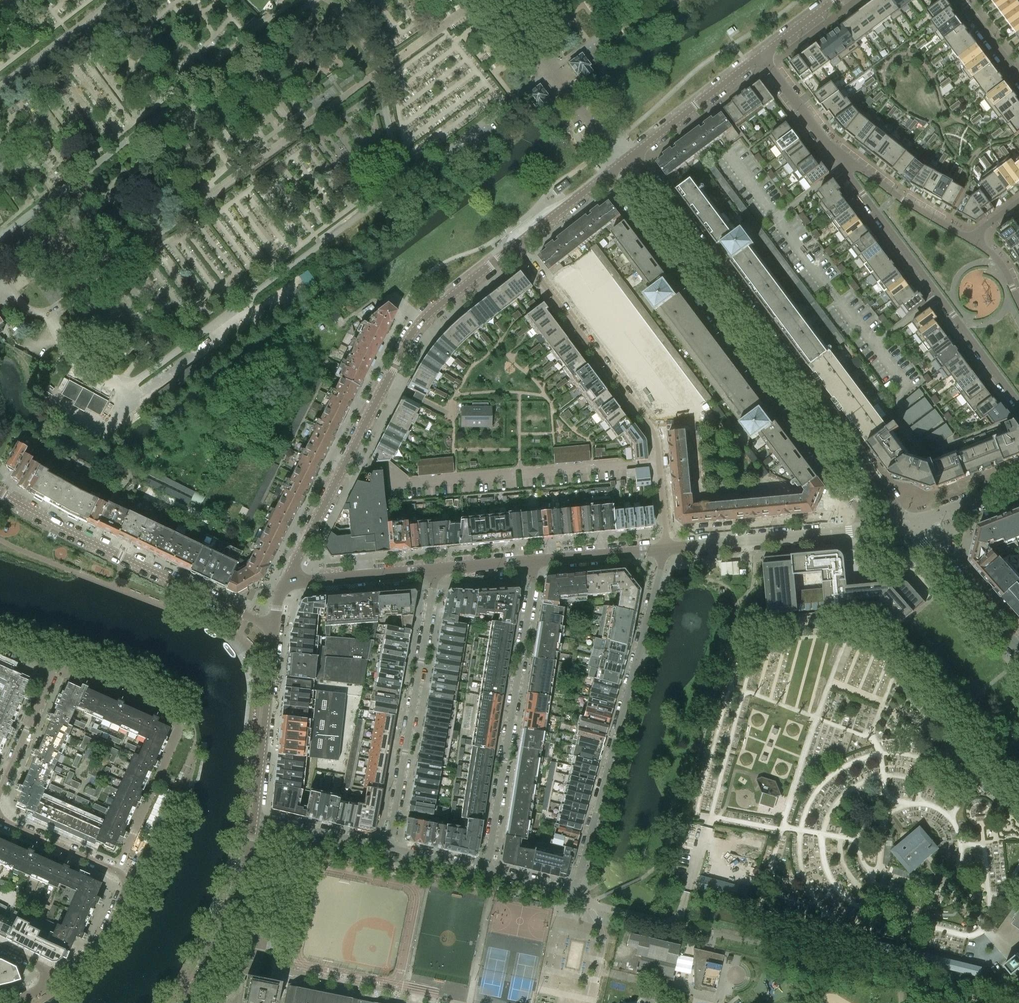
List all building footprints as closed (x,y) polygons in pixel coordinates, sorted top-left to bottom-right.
[(789,62),(818,101),(821,105),(839,92),(840,92),(932,23),(950,9),(950,10),(951,9),(952,8),(946,0),(877,0),(860,12),(843,25),(841,26),(835,31),(833,32),(827,37),(824,39),(818,44),(817,45),(800,57),(799,55),(792,60),(789,62)] [(992,2),(998,10),(1004,18),(1010,26),(1016,34),(1018,38),(1018,0),(990,0),(992,2)] [(950,9),(932,23),(938,31),(957,18),(956,17),(954,15),(953,14),(954,13),(951,9),(950,10),(950,9)] [(938,31),(935,33),(942,43),(945,41),(945,40),(963,26),(962,26),(960,23),(957,18),(938,31)] [(963,26),(945,40),(945,41),(952,50),(970,36),(969,35),(968,33),(967,32),(968,31),(965,26),(963,27),(963,26)] [(970,36),(952,50),(958,58),(977,45),(976,44),(975,42),(970,36)] [(977,45),(958,58),(965,68),(966,68),(984,54),(983,53),(981,50),(977,45)] [(588,66),(590,64),(589,63),(581,52),(566,62),(580,79),(584,77),(585,77),(592,71),(588,66)] [(965,68),(962,70),(970,81),(973,78),(991,64),(990,62),(988,60),(984,54),(966,68),(965,68)] [(991,64),(973,78),(980,87),(998,74),(998,73),(995,70),(991,64)] [(998,74),(980,87),(987,96),(987,97),(1006,83),(1005,82),(1003,80),(1002,79),(1003,78),(1000,74),(999,74),(998,74)] [(761,82),(751,89),(765,108),(775,100),(768,91),(767,89),(761,82)] [(555,100),(551,96),(552,96),(542,83),(528,94),(538,106),(540,105),(544,110),(549,106),(552,104),(552,103),(555,100)] [(987,96),(984,98),(992,109),(1013,93),(1012,91),(1010,89),(1006,83),(987,97),(987,96)] [(743,95),(742,96),(756,114),(765,108),(751,89),(750,90),(748,91),(747,92),(743,95)] [(839,92),(821,105),(828,115),(830,113),(846,100),(840,92),(839,92)] [(992,109),(999,119),(1002,117),(1002,116),(1018,103),(1018,101),(1018,100),(1017,98),(1018,98),(1014,93),(1013,94),(1013,93),(992,109)] [(735,101),(733,102),(747,121),(756,114),(742,96),(741,96),(739,98),(735,101)] [(846,100),(830,113),(836,121),(857,105),(850,96),(846,100)] [(730,104),(724,109),(726,111),(738,128),(747,121),(733,102),(732,103),(730,104)] [(1002,116),(1002,117),(1008,124),(1008,125),(1018,117),(1018,103),(1002,116)] [(836,121),(846,132),(862,112),(857,105),(836,121)] [(862,112),(846,132),(855,140),(870,122),(872,119),(862,112)] [(718,113),(688,136),(701,152),(706,148),(704,146),(722,132),(730,142),(739,135),(722,113),(720,115),(718,113)] [(1007,125),(1015,136),(1018,133),(1018,117),(1008,125),(1008,124),(1007,125)] [(780,128),(768,136),(775,146),(794,132),(793,130),(792,129),(787,122),(785,124),(780,128)] [(855,140),(864,147),(879,129),(878,129),(870,122),(855,140)] [(879,129),(864,147),(874,155),(890,134),(880,126),(878,129),(879,129)] [(794,132),(775,146),(782,154),(800,140),(799,139),(798,137),(794,132)] [(890,134),(874,155),(883,162),(900,141),(890,134)] [(695,156),(701,152),(688,136),(658,158),(660,160),(657,162),(673,184),(683,177),(675,168),(694,154),(695,156)] [(800,140),(782,154),(788,163),(807,149),(806,148),(804,146),(800,140)] [(900,141),(883,162),(893,170),(907,152),(908,152),(910,150),(900,141)] [(807,149),(788,163),(794,171),(813,157),(812,156),(811,154),(807,149)] [(907,152),(893,170),(898,174),(897,175),(901,178),(902,177),(917,159),(908,152),(907,152)] [(813,157),(794,171),(795,172),(798,170),(804,178),(823,164),(822,163),(819,165),(818,164),(817,162),(813,157)] [(1000,164),(1016,185),(1018,183),(1018,170),(1013,162),(1010,157),(1000,164)] [(917,159),(902,177),(907,181),(906,182),(910,186),(911,185),(912,185),(926,167),(925,166),(917,159)] [(841,344),(845,340),(713,163),(708,166),(841,344)] [(823,164),(804,178),(804,179),(804,178),(811,187),(820,180),(829,173),(830,173),(822,163),(823,164)] [(926,167),(912,185),(923,191),(934,171),(935,171),(937,168),(928,164),(925,166),(926,167)] [(1000,164),(992,170),(1008,191),(1016,185),(1000,164)] [(992,170),(982,177),(985,180),(985,179),(999,198),(1008,191),(992,170)] [(934,171),(923,191),(933,196),(944,176),(935,171),(934,171)] [(944,176),(933,196),(942,201),(942,202),(953,182),(953,183),(954,182),(944,176)] [(692,179),(678,189),(677,189),(719,245),(722,243),(734,260),(731,262),(810,367),(829,353),(750,248),(755,244),(743,228),(733,234),(692,179)] [(826,186),(816,193),(822,202),(819,204),(821,207),(839,193),(838,192),(842,189),(840,187),(839,186),(834,179),(826,186)] [(985,180),(976,186),(980,191),(990,204),(991,204),(999,198),(985,179),(985,180)] [(942,201),(941,202),(953,209),(964,189),(953,183),(953,182),(942,202),(942,201)] [(567,184),(555,194),(559,199),(571,189),(567,184)] [(980,191),(972,197),(985,216),(988,214),(995,209),(991,204),(990,204),(980,191)] [(839,193),(821,207),(827,215),(846,201),(845,200),(844,199),(842,196),(839,193)] [(965,194),(956,211),(977,222),(985,216),(972,197),(965,194)] [(592,235),(610,221),(615,227),(625,220),(610,201),(607,204),(605,202),(573,227),(586,243),(593,237),(592,235)] [(846,201),(827,215),(832,222),(851,208),(850,207),(848,204),(846,201)] [(851,208),(832,222),(839,231),(857,217),(857,216),(855,214),(851,208)] [(803,212),(798,216),(802,221),(807,217),(803,212)] [(1014,219),(995,233),(1006,243),(1018,233),(1018,216),(1014,219)] [(807,217),(802,221),(806,225),(810,222),(807,217)] [(857,217),(839,231),(845,240),(864,226),(863,224),(861,222),(857,217)] [(668,277),(626,221),(612,232),(653,288),(644,295),(657,311),(662,307),(745,419),(740,423),(753,439),(762,432),(803,488),(818,477),(776,422),(774,424),(761,407),(764,405),(680,294),(678,296),(665,279),(668,277)] [(864,226),(845,240),(852,248),(870,234),(869,233),(868,230),(864,226)] [(558,261),(576,247),(578,249),(586,243),(573,227),(541,252),(542,254),(539,256),(554,275),(564,267),(558,261)] [(1018,245),(1018,233),(1006,243),(1012,251),(1018,245)] [(870,234),(852,248),(858,257),(877,243),(876,241),(874,239),(870,234)] [(877,243),(858,257),(865,266),(883,252),(882,250),(881,249),(877,243)] [(596,244),(591,248),(707,402),(712,398),(596,244)] [(883,252),(865,266),(871,274),(890,260),(889,259),(888,257),(883,252)] [(595,253),(585,260),(592,270),(602,263),(595,253)] [(890,260),(871,274),(878,283),(896,269),(896,268),(894,266),(895,265),(892,261),(891,261),(890,260)] [(604,266),(595,273),(602,283),(611,275),(604,266)] [(568,268),(555,277),(565,290),(577,280),(568,268)] [(896,269),(878,283),(884,291),(903,277),(902,276),(901,274),(896,269)] [(519,272),(511,278),(523,294),(531,288),(519,272)] [(903,277),(884,291),(891,300),(909,286),(908,285),(907,282),(903,277)] [(523,294),(511,278),(503,284),(516,300),(523,294)] [(577,280),(565,290),(574,302),(587,293),(577,280)] [(516,300),(503,284),(496,290),(508,305),(516,300)] [(909,286),(891,300),(897,309),(919,293),(918,292),(915,294),(915,293),(913,291),(909,286)] [(508,305),(496,290),(488,296),(501,311),(508,305)] [(587,293),(574,302),(583,315),(596,305),(587,293)] [(919,293),(897,309),(898,309),(901,307),(907,316),(917,308),(926,302),(924,300),(923,298),(924,297),(921,293),(920,294),(919,293)] [(501,311),(488,296),(481,302),(493,317),(501,311)] [(493,317),(481,302),(473,307),(485,323),(493,317)] [(530,326),(547,313),(545,310),(546,309),(547,308),(543,303),(535,309),(523,317),(530,326)] [(369,320),(368,324),(386,333),(391,322),(397,311),(387,304),(369,317),(369,320)] [(596,305),(583,315),(592,327),(605,317),(596,305)] [(634,305),(624,312),(631,322),(641,314),(634,305)] [(485,323),(473,307),(466,313),(478,329),(485,323)] [(922,315),(912,322),(918,331),(915,333),(916,334),(937,317),(936,316),(935,314),(931,308),(922,315)] [(337,311),(330,316),(334,321),(341,316),(337,311)] [(478,329),(466,313),(465,314),(464,315),(463,316),(462,316),(461,317),(460,318),(459,319),(458,319),(457,320),(470,335),(471,335),(472,334),(473,333),(474,333),(475,332),(475,331),(476,330),(477,330),(478,329)] [(538,333),(554,321),(552,319),(547,313),(530,326),(537,334),(538,333)] [(605,317),(592,327),(602,339),(614,330),(605,317)] [(937,317),(916,334),(922,342),(941,328),(940,327),(938,325),(935,320),(938,318),(937,317)] [(0,320),(0,336),(1,337),(9,332),(9,331),(5,325),(4,326),(0,320)] [(470,335),(457,320),(456,321),(456,322),(455,323),(454,323),(453,324),(452,325),(451,326),(450,327),(449,327),(463,342),(464,341),(465,340),(466,340),(467,339),(467,338),(468,337),(469,337),(470,336),(470,335)] [(386,333),(368,324),(361,321),(359,325),(362,326),(358,333),(381,344),(386,333)] [(545,342),(560,330),(558,328),(554,321),(538,333),(545,342)] [(463,342),(449,327),(449,328),(448,329),(447,330),(446,331),(445,332),(444,333),(443,334),(442,335),(457,349),(457,348),(458,347),(459,346),(460,346),(460,345),(461,344),(462,343),(463,343),(463,342)] [(941,328),(922,342),(929,351),(947,337),(946,336),(945,334),(941,328)] [(551,350),(567,339),(567,338),(565,336),(560,330),(545,342),(551,350)] [(614,330),(602,339),(611,351),(624,342),(614,330)] [(381,344),(358,333),(355,339),(353,338),(351,342),(375,354),(381,344)] [(457,349),(442,335),(441,336),(440,337),(440,338),(439,339),(438,340),(437,340),(437,341),(436,342),(435,343),(450,356),(451,355),(452,354),(452,353),(453,353),(454,352),(455,351),(455,350),(456,349),(457,349)] [(947,337),(929,351),(932,349),(937,357),(935,359),(954,345),(952,344),(951,342),(947,337)] [(558,359),(573,348),(573,347),(571,344),(567,339),(551,350),(550,352),(556,360),(558,359)] [(375,354),(351,342),(349,346),(351,348),(348,354),(370,365),(375,354)] [(624,342),(611,351),(620,364),(633,354),(624,342)] [(450,356),(435,343),(434,344),(434,345),(433,346),(432,347),(431,348),(431,349),(430,350),(429,351),(428,352),(444,363),(445,363),(446,362),(446,361),(447,360),(448,359),(448,358),(449,358),(450,357),(450,356)] [(663,344),(653,351),(660,361),(670,353),(663,344)] [(954,345),(935,359),(941,368),(960,354),(959,353),(958,351),(954,345)] [(564,368),(580,356),(579,355),(577,353),(573,348),(558,359),(564,368)] [(217,350),(212,353),(217,359),(221,356),(217,350)] [(831,351),(829,353),(810,367),(815,374),(817,373),(820,377),(822,375),(825,379),(822,380),(825,384),(824,385),(829,392),(850,376),(831,351)] [(444,363),(428,352),(427,353),(426,354),(426,355),(425,356),(424,357),(424,358),(423,359),(422,360),(439,371),(440,370),(441,369),(441,368),(442,367),(443,366),(443,365),(444,364),(444,363)] [(370,365),(348,354),(345,360),(342,359),(340,364),(365,376),(370,365)] [(633,354),(620,364),(629,376),(642,367),(633,354)] [(960,354),(941,368),(948,377),(967,363),(965,361),(964,359),(960,354)] [(569,378),(586,365),(586,364),(584,361),(580,356),(564,368),(563,369),(569,378)] [(857,356),(848,362),(855,371),(863,364),(857,356)] [(439,371),(422,360),(422,361),(421,362),(420,363),(420,364),(419,365),(418,366),(418,367),(417,368),(417,369),(434,379),(435,378),(435,377),(436,376),(437,375),(437,374),(438,373),(438,372),(439,371)] [(967,363),(948,377),(951,375),(957,383),(954,385),(973,372),(972,370),(971,369),(967,363)] [(365,376),(340,364),(337,369),(340,370),(337,376),(340,377),(359,387),(365,376)] [(575,386),(593,373),(591,371),(586,365),(569,378),(575,386)] [(180,375),(180,377),(184,383),(199,372),(195,366),(192,366),(180,375)] [(642,367),(629,376),(639,388),(651,379),(642,367)] [(320,368),(279,450),(285,454),(326,371),(320,368)] [(434,379),(417,369),(412,378),(429,388),(434,379)] [(973,372),(954,385),(961,394),(980,380),(979,379),(977,377),(973,372)] [(582,395),(599,382),(597,379),(593,373),(575,386),(582,395)] [(850,376),(829,392),(834,399),(835,398),(838,402),(840,400),(843,404),(841,405),(844,409),(842,410),(847,417),(869,401),(850,376)] [(359,387),(340,377),(334,389),(332,388),(326,400),(328,401),(325,407),(335,411),(331,417),(341,422),(359,387)] [(429,388),(412,378),(411,379),(407,387),(407,388),(425,397),(425,396),(429,389),(429,388)] [(651,379),(639,388),(648,401),(661,391),(651,379)] [(108,401),(69,380),(61,395),(75,402),(73,406),(84,412),(86,408),(100,415),(108,401)] [(980,380),(961,394),(967,403),(986,389),(985,388),(984,386),(980,380)] [(588,404),(606,391),(605,390),(604,388),(599,382),(582,395),(588,404)] [(696,388),(686,396),(696,409),(706,402),(696,388)] [(986,389),(967,403),(974,412),(977,410),(993,398),(992,396),(990,394),(986,389)] [(162,390),(157,394),(162,400),(166,396),(162,390)] [(595,413),(612,399),(610,397),(606,391),(588,404),(595,413)] [(661,391),(648,401),(657,413),(670,403),(661,391)] [(886,396),(882,391),(873,399),(876,403),(886,396)] [(420,405),(402,396),(402,397),(398,405),(416,414),(420,406),(420,405)] [(993,398),(977,410),(984,418),(986,417),(1002,404),(1001,403),(998,405),(997,403),(998,402),(994,398),(993,399),(993,398)] [(603,420),(619,408),(618,407),(616,405),(612,399),(595,413),(601,421),(603,420)] [(866,442),(888,426),(869,401),(847,417),(853,424),(854,423),(857,426),(859,425),(862,429),(860,430),(863,434),(861,435),(866,442)] [(491,425),(491,409),(488,409),(488,403),(472,403),(472,409),(461,409),(461,425),(491,425)] [(670,403),(657,413),(667,426),(675,423),(674,421),(680,416),(670,403)] [(700,448),(705,447),(706,447),(704,415),(714,407),(711,403),(697,414),(700,448)] [(1002,404),(986,417),(992,425),(1012,418),(1012,417),(1010,415),(1011,414),(1008,410),(1007,411),(1004,407),(1003,405),(1002,404)] [(416,414),(398,405),(393,414),(411,423),(413,424),(418,415),(417,415),(416,414)] [(725,415),(718,405),(712,409),(720,419),(725,415)] [(335,411),(325,407),(319,419),(317,418),(311,429),(313,430),(307,443),(316,448),(319,441),(329,446),(341,422),(331,417),(335,411)] [(610,428),(625,417),(624,416),(623,413),(619,408),(603,420),(609,428),(610,428)] [(572,416),(568,411),(563,414),(567,420),(572,416)] [(411,423),(393,414),(389,422),(407,431),(411,423)] [(621,433),(632,425),(631,425),(631,424),(629,422),(625,417),(610,428),(616,437),(621,433)] [(728,420),(723,424),(730,433),(736,429),(728,420)] [(407,431),(389,422),(385,431),(402,440),(405,441),(409,432),(407,431)] [(866,442),(873,452),(889,473),(891,476),(902,479),(911,485),(918,485),(933,490),(938,488),(980,472),(1018,457),(1018,427),(1015,422),(1006,426),(1007,430),(1010,436),(997,441),(983,446),(970,451),(956,456),(943,462),(929,467),(917,461),(910,458),(913,456),(908,450),(912,447),(899,430),(897,432),(896,430),(900,428),(896,422),(889,428),(888,426),(866,442)] [(231,429),(224,424),(221,429),(229,433),(231,429)] [(644,438),(633,424),(631,425),(632,425),(621,433),(630,445),(645,440),(645,439),(644,439),(644,438)] [(698,424),(689,424),(690,434),(699,433),(698,424)] [(13,472),(23,453),(26,448),(34,435),(25,430),(21,437),(29,441),(25,447),(18,443),(6,465),(8,470),(13,472)] [(689,459),(687,430),(669,432),(672,461),(689,459)] [(402,440),(385,431),(380,439),(398,448),(402,440)] [(746,444),(739,434),(734,438),(741,448),(746,444)] [(398,448),(380,439),(376,448),(392,456),(394,457),(398,448)] [(41,452),(46,442),(43,440),(42,442),(38,448),(37,449),(41,452)] [(645,440),(630,445),(632,461),(634,461),(647,460),(645,442),(645,441),(645,440)] [(316,448),(307,443),(304,449),(302,448),(296,460),(298,461),(295,467),(304,472),(301,478),(311,482),(329,446),(319,441),(316,448)] [(389,461),(392,456),(376,448),(371,456),(371,457),(371,458),(371,459),(372,459),(374,462),(389,461)] [(758,458),(750,449),(745,453),(752,462),(758,458)] [(559,454),(553,454),(554,464),(590,461),(589,451),(583,451),(577,452),(571,453),(565,453),(559,454)] [(23,453),(13,472),(13,473),(10,477),(13,480),(18,483),(31,461),(32,458),(23,453)] [(689,459),(672,461),(674,489),(692,488),(689,459)] [(31,461),(18,483),(17,485),(26,490),(39,466),(31,461)] [(272,463),(243,521),(249,524),(278,466),(272,463)] [(423,466),(417,466),(418,476),(453,473),(453,463),(447,463),(441,464),(435,465),(429,465),(423,466)] [(769,473),(761,464),(756,467),(763,477),(769,473)] [(52,505),(64,483),(47,473),(48,471),(39,466),(26,490),(52,505)] [(304,472),(295,467),(289,479),(287,478),(281,490),(283,491),(277,503),(286,507),(289,502),(299,507),(311,482),(301,478),(304,472)] [(649,475),(648,467),(634,468),(635,477),(636,479),(639,479),(638,476),(649,475)] [(635,477),(634,468),(626,469),(627,478),(635,477)] [(147,473),(168,484),(170,480),(149,469),(147,473)] [(381,471),(361,473),(324,546),(331,556),(389,551),(387,524),(381,471)] [(649,476),(649,475),(638,476),(639,479),(636,479),(636,486),(650,485),(649,476)] [(145,477),(143,482),(164,492),(167,488),(145,477)] [(825,487),(818,477),(803,488),(806,489),(806,490),(805,492),(820,499),(825,487)] [(171,485),(192,496),(195,492),(173,481),(171,485)] [(64,483),(52,505),(60,510),(73,488),(64,483)] [(758,492),(757,483),(745,484),(746,488),(755,487),(755,492),(758,492)] [(612,511),(612,505),(610,486),(588,489),(590,507),(592,532),(614,530),(612,511)] [(69,515),(81,492),(73,488),(60,510),(69,515)] [(692,488),(674,489),(677,519),(683,524),(707,522),(705,504),(694,505),(692,488)] [(191,499),(169,489),(167,493),(189,504),(191,499)] [(87,523),(98,500),(81,492),(69,515),(87,523)] [(820,499),(805,492),(804,494),(804,495),(805,513),(814,512),(820,499)] [(804,495),(771,498),(773,516),(805,513),(804,495)] [(771,498),(742,500),(744,519),(773,516),(771,498)] [(96,527),(107,504),(98,500),(87,523),(96,527)] [(742,500),(705,504),(707,522),(744,519),(742,500)] [(101,530),(113,504),(108,502),(107,504),(96,527),(101,530)] [(286,507),(277,503),(274,509),(272,508),(266,520),(268,521),(265,527),(274,532),(271,537),(281,542),(299,507),(289,502),(286,507)] [(117,537),(129,512),(113,504),(101,530),(117,537)] [(590,507),(580,508),(582,533),(592,532),(590,507)] [(654,521),(652,507),(642,508),(644,528),(651,527),(654,524),(654,521)] [(572,534),(570,508),(560,509),(562,535),(572,534)] [(582,533),(580,508),(570,508),(572,534),(582,533)] [(644,528),(642,508),(632,509),(634,528),(644,528)] [(562,535),(560,509),(550,510),(552,536),(562,535)] [(634,528),(632,509),(622,510),(624,529),(634,528)] [(165,529),(172,515),(172,514),(162,510),(155,525),(156,525),(165,529)] [(552,536),(550,510),(540,511),(543,537),(552,536)] [(624,529),(622,510),(612,511),(614,530),(624,529)] [(1007,515),(1016,539),(1018,538),(1018,510),(1007,515)] [(458,544),(459,527),(460,518),(461,512),(459,511),(458,521),(449,521),(447,529),(447,545),(458,544)] [(522,539),(520,513),(520,511),(508,512),(508,514),(510,540),(522,539)] [(543,537),(540,511),(520,513),(522,539),(543,537)] [(138,516),(130,513),(129,512),(117,537),(126,542),(138,516)] [(508,514),(498,515),(500,541),(510,540),(508,514)] [(498,515),(488,516),(490,542),(500,541),(498,515)] [(1016,539),(1007,515),(989,522),(997,544),(997,545),(1006,542),(1006,543),(1016,539)] [(147,521),(146,520),(138,516),(126,542),(135,546),(147,521)] [(488,516),(478,517),(480,542),(490,542),(488,516)] [(468,517),(460,518),(459,527),(458,544),(470,543),(468,517)] [(480,542),(478,517),(468,517),(470,543),(480,542)] [(447,545),(447,529),(449,521),(449,520),(446,518),(426,520),(429,547),(447,545)] [(184,535),(188,526),(190,523),(181,519),(179,523),(176,531),(184,535)] [(429,547),(426,520),(417,521),(417,522),(419,548),(429,547)] [(156,525),(155,525),(147,521),(135,546),(144,550),(156,525)] [(409,549),(407,523),(407,522),(396,523),(399,550),(409,549)] [(417,522),(407,523),(409,549),(419,548),(417,522)] [(997,544),(989,522),(978,526),(975,541),(991,546),(997,544)] [(399,550),(396,523),(387,524),(389,551),(399,550)] [(154,554),(165,529),(156,525),(144,550),(154,554)] [(274,532),(265,527),(259,540),(257,539),(252,549),(253,550),(247,562),(256,567),(259,561),(269,566),(281,542),(271,537),(274,532)] [(163,559),(174,533),(165,529),(154,554),(163,559)] [(174,533),(163,559),(171,563),(183,537),(174,533)] [(202,577),(220,541),(220,540),(207,534),(201,546),(189,571),(202,577)] [(183,537),(171,563),(180,567),(192,542),(183,537)] [(243,552),(220,541),(202,577),(225,588),(233,572),(243,552)] [(982,574),(1001,557),(1003,555),(1000,552),(997,545),(997,544),(991,546),(975,541),(970,561),(982,574)] [(192,542),(180,567),(189,571),(201,546),(192,542)] [(894,622),(898,626),(909,616),(912,613),(925,602),(909,583),(908,582),(907,581),(906,581),(905,581),(904,581),(848,586),(845,558),(845,557),(844,556),(844,555),(843,554),(842,553),(842,552),(841,552),(840,551),(838,551),(837,551),(836,551),(835,551),(764,557),(769,614),(784,612),(821,609),(857,606),(862,607),(867,608),(872,609),(877,611),(882,613),(886,616),(890,619),(894,622)] [(1001,557),(982,574),(1018,617),(1018,577),(1014,572),(1008,565),(1007,563),(1002,559),(1001,557)] [(256,567),(247,562),(244,569),(236,573),(233,572),(225,588),(236,593),(263,577),(269,566),(259,561),(256,567)] [(639,590),(623,570),(607,571),(609,593),(619,592),(616,608),(635,612),(639,590)] [(609,593),(607,571),(583,573),(585,595),(609,593)] [(585,595),(583,573),(554,576),(556,600),(566,599),(566,603),(570,603),(570,599),(576,598),(576,601),(585,600),(585,595)] [(556,600),(554,576),(548,577),(545,579),(541,604),(557,607),(556,600)] [(447,591),(444,607),(455,609),(457,589),(451,589),(447,591)] [(457,589),(455,609),(453,616),(458,617),(458,613),(464,614),(468,590),(457,589)] [(501,615),(505,589),(497,590),(493,613),(501,615)] [(516,589),(505,589),(501,615),(500,623),(513,625),(519,591),(516,589)] [(414,590),(399,591),(401,615),(400,615),(401,628),(410,630),(417,593),(414,590)] [(468,590),(464,614),(464,617),(469,618),(469,614),(474,615),(478,591),(468,590)] [(487,590),(478,591),(474,615),(473,623),(476,624),(477,617),(483,618),(483,615),(484,613),(487,590)] [(497,590),(487,590),(484,613),(483,615),(486,615),(487,613),(493,614),(493,613),(497,590)] [(399,591),(388,592),(390,613),(395,612),(396,616),(400,615),(401,615),(399,591)] [(388,592),(377,593),(378,611),(377,617),(384,617),(383,613),(390,613),(388,592)] [(377,617),(378,611),(377,593),(361,594),(360,624),(369,623),(366,636),(374,637),(377,622),(376,622),(377,617)] [(361,594),(343,595),(342,625),(360,624),(361,594)] [(342,625),(343,595),(327,597),(326,626),(325,626),(326,637),(329,636),(329,626),(342,625)] [(324,609),(325,597),(304,598),(301,601),(297,613),(316,615),(318,615),(323,615),(324,609)] [(563,608),(557,607),(541,604),(540,613),(560,616),(560,610),(563,611),(563,608)] [(633,624),(635,612),(616,608),(610,606),(596,606),(594,616),(610,618),(633,624)] [(455,609),(444,607),(442,620),(457,623),(458,617),(453,616),(455,609)] [(297,613),(293,624),(315,626),(316,615),(297,613)] [(559,622),(560,616),(540,613),(538,622),(561,625),(561,622),(559,622)] [(629,646),(633,624),(610,618),(594,616),(580,614),(579,621),(575,620),(573,627),(578,628),(577,633),(605,640),(629,646)] [(465,624),(457,623),(442,620),(440,630),(463,634),(465,624)] [(513,625),(500,623),(491,621),(490,624),(492,625),(491,630),(512,633),(513,625)] [(558,629),(560,629),(561,625),(538,622),(534,648),(554,652),(555,646),(557,646),(558,643),(558,641),(558,640),(556,639),(558,629)] [(315,626),(293,624),(290,633),(314,636),(315,626)] [(410,630),(401,628),(383,625),(382,629),(386,630),(385,635),(408,639),(410,630)] [(463,634),(440,630),(439,639),(462,643),(463,634)] [(512,633),(491,630),(491,635),(488,635),(488,639),(511,642),(512,633)] [(313,645),(314,636),(290,633),(289,643),(313,645)] [(626,656),(628,646),(629,646),(605,640),(577,633),(575,643),(602,649),(605,650),(626,656)] [(408,639),(385,635),(383,641),(381,640),(380,644),(407,649),(408,639)] [(374,640),(329,636),(326,637),(325,646),(313,645),(289,643),(288,653),(312,655),(367,660),(370,660),(374,640)] [(462,643),(439,639),(437,649),(460,653),(462,643)] [(511,642),(488,639),(487,642),(490,642),(489,648),(509,651),(511,642)] [(407,649),(380,644),(379,648),(382,648),(381,654),(405,658),(407,649)] [(509,651),(489,648),(488,653),(485,653),(485,656),(508,660),(509,651)] [(553,658),(554,652),(534,648),(532,657),(555,661),(555,658),(553,658)] [(460,653),(437,649),(435,658),(458,662),(460,653)] [(623,665),(626,656),(605,650),(602,649),(599,659),(623,665)] [(365,671),(367,660),(312,655),(288,653),(285,677),(329,681),(363,685),(365,671)] [(405,658),(381,654),(380,660),(377,659),(377,663),(403,668),(405,658)] [(508,660),(485,656),(484,659),(487,659),(486,665),(506,669),(508,660)] [(554,664),(555,661),(532,657),(531,666),(551,670),(552,664),(554,664)] [(435,658),(433,668),(457,672),(460,673),(460,669),(457,668),(458,662),(435,658)] [(623,665),(599,659),(597,669),(600,669),(621,675),(623,665)] [(8,663),(5,662),(0,674),(0,684),(5,686),(12,670),(13,670),(15,666),(8,663)] [(403,668),(377,663),(376,667),(379,667),(378,673),(402,677),(403,668)] [(506,669),(486,665),(485,671),(483,670),(482,674),(505,678),(506,669)] [(550,675),(551,670),(531,666),(530,675),(552,679),(553,676),(550,675)] [(457,672),(433,668),(432,678),(455,682),(457,672)] [(621,675),(600,669),(597,669),(594,678),(618,685),(621,675)] [(13,670),(12,670),(5,686),(0,696),(0,704),(18,712),(24,697),(29,700),(31,694),(24,691),(29,680),(20,676),(21,674),(13,670)] [(402,677),(378,673),(377,678),(374,678),(373,682),(400,686),(402,677)] [(505,678),(482,674),(481,677),(484,678),(483,683),(503,687),(505,678)] [(552,682),(552,679),(530,675),(528,684),(549,687),(549,682),(552,682)] [(356,724),(360,698),(353,698),(353,692),(343,691),(343,694),(329,692),(329,693),(328,693),(329,681),(285,677),(281,716),(355,724),(356,724)] [(453,691),(455,682),(432,678),(430,687),(452,691),(453,691)] [(618,685),(594,678),(592,678),(590,687),(616,694),(618,685)] [(77,681),(75,686),(68,682),(60,701),(76,708),(93,715),(103,695),(87,688),(89,684),(84,681),(83,684),(77,681)] [(400,686),(373,682),(372,686),(375,686),(375,692),(399,696),(400,686)] [(503,687),(483,683),(482,688),(480,688),(479,692),(502,696),(503,687)] [(548,693),(549,687),(528,684),(527,693),(549,696),(550,693),(548,693)] [(451,700),(452,691),(430,687),(429,697),(451,700)] [(616,694),(590,687),(587,697),(613,704),(616,694)] [(499,714),(502,696),(479,692),(473,691),(470,709),(499,714)] [(399,696),(375,692),(374,697),(371,696),(370,700),(373,701),(397,705),(399,696)] [(549,696),(527,693),(524,711),(544,714),(554,715),(557,698),(549,696)] [(117,702),(106,697),(103,695),(93,715),(128,731),(138,711),(123,704),(125,699),(120,697),(117,702)] [(451,700),(429,697),(427,706),(449,710),(451,700)] [(613,704),(587,697),(585,707),(610,714),(613,704)] [(370,700),(368,710),(377,712),(395,715),(397,705),(373,701),(370,700)] [(60,701),(57,707),(53,715),(48,713),(46,718),(51,720),(44,735),(65,745),(73,726),(68,724),(69,722),(76,708),(60,701)] [(2,748),(8,733),(13,735),(16,729),(11,727),(18,712),(0,704),(0,747),(2,748)] [(449,710),(427,706),(425,715),(448,719),(449,710)] [(610,714),(585,707),(582,716),(607,723),(608,723),(610,714)] [(499,714),(470,709),(467,726),(474,728),(496,731),(499,714)] [(152,717),(141,712),(138,711),(128,731),(146,739),(162,746),(170,727),(162,724),(164,720),(159,717),(160,715),(155,712),(152,717)] [(544,714),(524,711),(521,728),(544,732),(546,720),(543,720),(544,714)] [(377,712),(375,721),(394,725),(395,715),(377,712)] [(448,719),(425,715),(424,725),(446,729),(448,719)] [(347,763),(355,724),(281,716),(277,754),(288,755),(347,763)] [(607,723),(582,716),(580,716),(579,721),(577,720),(575,725),(605,733),(608,723),(607,723)] [(375,721),(374,731),(392,734),(394,725),(375,721)] [(446,729),(424,725),(422,734),(444,738),(446,729)] [(605,733),(575,725),(575,729),(577,729),(575,735),(603,742),(605,733)] [(496,731),(474,728),(467,726),(465,739),(464,744),(472,746),(493,749),(496,731)] [(548,751),(551,733),(544,732),(521,728),(518,746),(548,751)] [(374,731),(372,740),(390,743),(392,734),(374,731)] [(444,738),(422,734),(420,744),(443,748),(444,738)] [(65,745),(44,735),(38,751),(33,749),(30,754),(35,756),(28,771),(49,780),(65,745)] [(85,735),(82,742),(87,744),(96,748),(99,742),(94,739),(85,735)] [(603,742),(575,735),(573,735),(572,739),(575,740),(574,746),(600,752),(603,742)] [(146,739),(139,753),(138,755),(134,753),(126,772),(146,781),(153,766),(158,768),(161,760),(158,757),(157,756),(162,746),(146,739)] [(372,740),(370,749),(389,753),(390,743),(372,740)] [(116,757),(119,750),(105,744),(102,751),(111,755),(116,757)] [(443,748),(420,744),(419,753),(441,757),(443,748)] [(597,762),(600,752),(574,746),(571,745),(569,748),(570,749),(568,754),(573,756),(597,762)] [(493,749),(472,746),(471,748),(474,748),(473,755),(492,758),(493,749)] [(536,770),(537,764),(534,764),(535,758),(547,760),(548,751),(518,746),(513,782),(534,785),(534,782),(532,782),(534,769),(536,770)] [(370,749),(369,759),(387,762),(389,753),(370,749)] [(441,757),(419,753),(417,763),(439,767),(441,757)] [(288,755),(277,754),(276,765),(303,768),(310,769),(310,764),(303,763),(303,760),(288,757),(288,755)] [(492,758),(473,755),(472,760),(470,760),(469,763),(491,767),(492,758)] [(595,772),(597,762),(573,756),(570,765),(595,772)] [(369,759),(367,768),(385,771),(387,762),(369,759)] [(439,767),(417,763),(415,772),(440,776),(441,767),(439,767)] [(491,767),(469,763),(469,766),(471,767),(470,772),(489,775),(491,767)] [(303,768),(276,765),(275,773),(302,777),(303,768)] [(592,781),(595,772),(570,765),(568,775),(570,775),(592,781)] [(367,768),(366,777),(384,781),(385,771),(367,768)] [(49,780),(28,771),(22,786),(17,784),(15,789),(22,792),(21,794),(17,803),(26,807),(25,809),(33,813),(34,813),(41,797),(49,780)] [(146,781),(126,772),(110,807),(130,817),(137,801),(142,803),(144,798),(140,796),(146,781)] [(440,776),(415,772),(414,782),(438,786),(440,776)] [(489,775),(470,772),(469,778),(467,778),(466,781),(488,785),(489,775)] [(302,777),(275,773),(274,783),(301,788),(302,777)] [(592,781),(570,775),(568,775),(565,785),(567,785),(590,791),(592,781)] [(75,781),(71,779),(66,777),(64,783),(73,787),(78,789),(80,783),(75,781)] [(366,777),(364,787),(366,787),(382,790),(383,785),(384,781),(366,777)] [(762,777),(757,779),(761,789),(763,793),(759,804),(770,808),(774,796),(776,797),(782,795),(776,781),(762,777)] [(488,785),(466,781),(466,784),(468,784),(467,791),(486,794),(488,785)] [(436,795),(438,786),(414,782),(412,791),(436,795)] [(529,800),(531,788),(533,789),(534,785),(513,782),(510,800),(531,803),(531,800),(529,800)] [(301,788),(274,783),(273,793),(296,798),(299,798),(301,788)] [(590,791),(567,785),(565,785),(562,794),(587,801),(590,791)] [(100,792),(96,790),(87,786),(84,792),(97,798),(100,792)] [(356,808),(352,828),(371,832),(375,831),(376,827),(382,790),(366,787),(366,790),(365,796),(364,803),(357,802),(356,803),(356,808)] [(310,791),(308,801),(307,804),(304,817),(313,819),(320,793),(310,791)] [(436,795),(412,791),(410,801),(434,805),(436,795)] [(486,794),(467,791),(466,795),(464,795),(464,798),(485,802),(486,794)] [(296,798),(273,793),(272,806),(274,810),(304,817),(307,804),(303,803),(302,807),(294,805),(296,798)] [(329,795),(320,793),(313,819),(323,821),(329,795)] [(587,801),(562,794),(560,804),(585,810),(587,801)] [(340,797),(329,795),(323,821),(334,824),(339,800),(340,797)] [(34,813),(33,813),(31,817),(41,821),(50,801),(41,797),(34,813)] [(485,802),(464,798),(463,802),(465,802),(465,808),(484,811),(485,802)] [(348,801),(339,800),(334,824),(343,826),(348,801)] [(530,806),(531,803),(510,800),(509,808),(527,811),(528,806),(530,806)] [(50,801),(41,821),(50,825),(59,805),(50,801)] [(356,803),(348,801),(343,826),(352,828),(356,808),(356,803)] [(434,805),(410,801),(409,810),(419,812),(433,814),(434,805)] [(585,810),(560,804),(557,814),(560,814),(582,820),(585,810)] [(59,805),(50,825),(59,829),(68,809),(59,805)] [(130,817),(110,807),(103,824),(96,841),(105,844),(106,842),(115,846),(117,841),(121,843),(124,837),(126,838),(129,833),(124,831),(130,817)] [(484,811),(465,808),(464,813),(461,813),(461,817),(466,817),(482,820),(484,811)] [(523,835),(525,823),(528,824),(529,817),(526,817),(527,811),(509,808),(504,835),(519,838),(525,839),(526,835),(523,835)] [(68,809),(59,829),(67,833),(76,813),(68,809)] [(419,812),(409,810),(404,837),(406,841),(413,842),(418,816),(419,812)] [(76,813),(67,833),(76,837),(85,816),(76,813)] [(582,820),(560,814),(557,814),(555,823),(557,824),(579,830),(582,820)] [(85,816),(76,837),(85,841),(94,821),(85,816)] [(422,817),(418,816),(413,842),(423,845),(427,821),(422,819),(422,817)] [(479,840),(482,820),(466,817),(465,826),(463,837),(479,840)] [(428,818),(427,821),(423,845),(433,847),(437,823),(432,822),(432,819),(428,818)] [(437,820),(437,823),(433,847),(443,849),(446,825),(441,824),(441,821),(437,820)] [(94,821),(85,841),(94,845),(96,841),(103,824),(94,821)] [(461,853),(463,837),(465,826),(446,823),(446,825),(443,849),(461,853)] [(579,830),(557,824),(555,823),(554,823),(553,827),(555,828),(553,833),(577,839),(579,830)] [(577,839),(553,833),(551,840),(550,839),(549,843),(563,847),(574,849),(577,839)] [(534,850),(535,848),(536,840),(525,839),(519,838),(504,835),(500,860),(502,863),(530,870),(534,850)] [(931,842),(931,841),(930,840),(929,839),(928,838),(927,838),(926,837),(924,836),(922,835),(920,835),(919,835),(917,835),(916,835),(915,835),(914,836),(913,836),(912,837),(912,838),(911,839),(911,840),(911,841),(911,842),(911,843),(911,845),(911,846),(911,847),(911,848),(910,848),(910,849),(908,850),(905,851),(903,852),(902,853),(901,854),(900,855),(900,856),(900,857),(900,858),(901,859),(902,861),(903,861),(904,862),(906,863),(908,863),(910,864),(912,864),(913,863),(915,863),(917,862),(918,862),(920,861),(920,860),(921,859),(921,857),(921,856),(921,855),(921,854),(922,852),(923,852),(923,851),(926,849),(928,847),(930,845),(930,844),(931,844),(931,843),(931,842)] [(477,854),(479,840),(463,837),(461,853),(474,856),(477,854)] [(4,864),(13,844),(0,838),(0,863),(4,864)] [(28,851),(13,844),(4,864),(39,880),(48,859),(33,853),(35,848),(30,846),(28,851)] [(563,847),(562,854),(556,876),(564,878),(567,876),(574,849),(563,847)] [(538,872),(543,850),(535,848),(534,850),(530,870),(538,872)] [(552,852),(543,850),(538,872),(548,874),(552,852)] [(562,854),(552,852),(548,874),(556,876),(562,854)] [(63,866),(48,859),(39,880),(57,888),(59,883),(76,891),(83,875),(68,868),(70,864),(65,861),(63,866)] [(102,883),(83,875),(76,891),(68,908),(87,916),(91,908),(93,909),(96,902),(100,904),(103,899),(96,896),(102,883)] [(699,876),(696,889),(745,902),(749,889),(699,876)] [(82,932),(85,925),(83,925),(87,916),(68,908),(61,925),(57,924),(53,933),(49,942),(69,951),(76,936),(85,940),(87,934),(82,932)] [(14,922),(6,939),(52,962),(56,962),(63,957),(68,954),(69,952),(69,951),(49,942),(37,937),(40,930),(28,925),(29,923),(18,917),(17,917),(14,922)] [(0,930),(0,936),(6,939),(14,922),(6,918),(0,930)] [(40,930),(37,937),(49,942),(53,933),(53,932),(43,927),(42,927),(41,931),(40,930)] [(981,967),(902,948),(818,927),(818,929),(816,936),(825,938),(979,976),(981,967)] [(648,973),(672,978),(680,945),(630,933),(626,946),(636,949),(635,955),(641,956),(637,973),(647,975),(648,973)] [(695,986),(696,987),(697,988),(699,988),(700,987),(701,987),(702,986),(703,986),(716,989),(723,955),(693,948),(693,949),(694,982),(694,983),(694,984),(694,985),(695,986)] [(1018,953),(1011,959),(1009,961),(1004,965),(1010,972),(1012,974),(1016,971),(1018,969),(1018,954),(1018,953)] [(16,966),(1,959),(0,959),(0,985),(5,984),(11,982),(21,979),(16,966)] [(281,988),(282,982),(247,975),(246,979),(244,979),(244,980),(247,981),(246,987),(243,987),(242,988),(237,994),(229,1002),(278,1002),(281,988)] [(352,998),(351,998),(296,987),(297,985),(288,983),(284,1002),(377,1002),(352,998)]
